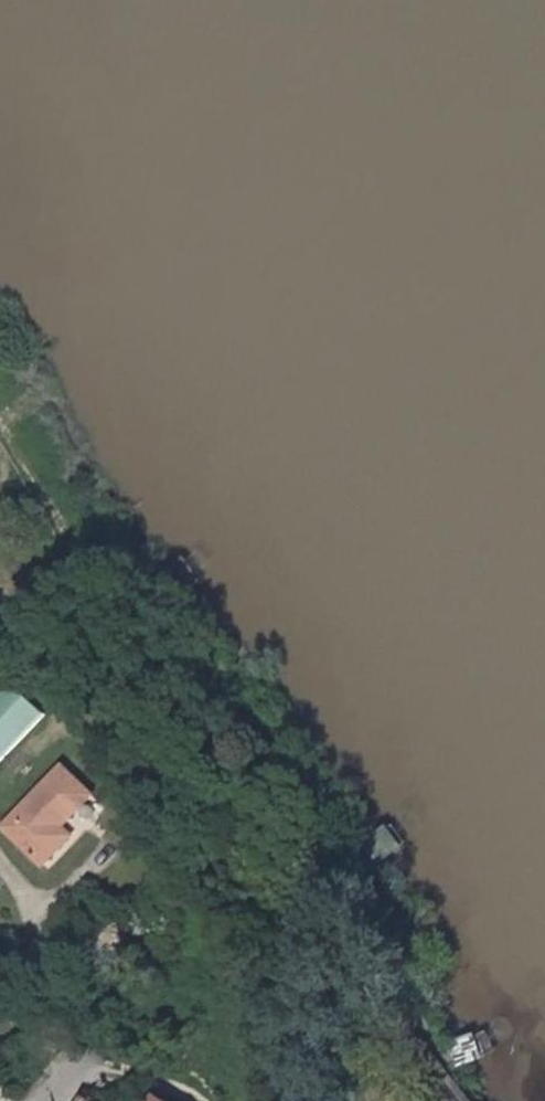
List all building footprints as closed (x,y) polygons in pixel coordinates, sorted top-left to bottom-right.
[(39,711),(2,682),(0,684),(0,761),(39,711)] [(80,860),(92,846),(63,823),(27,865),(65,898),(89,869),(80,860)]
